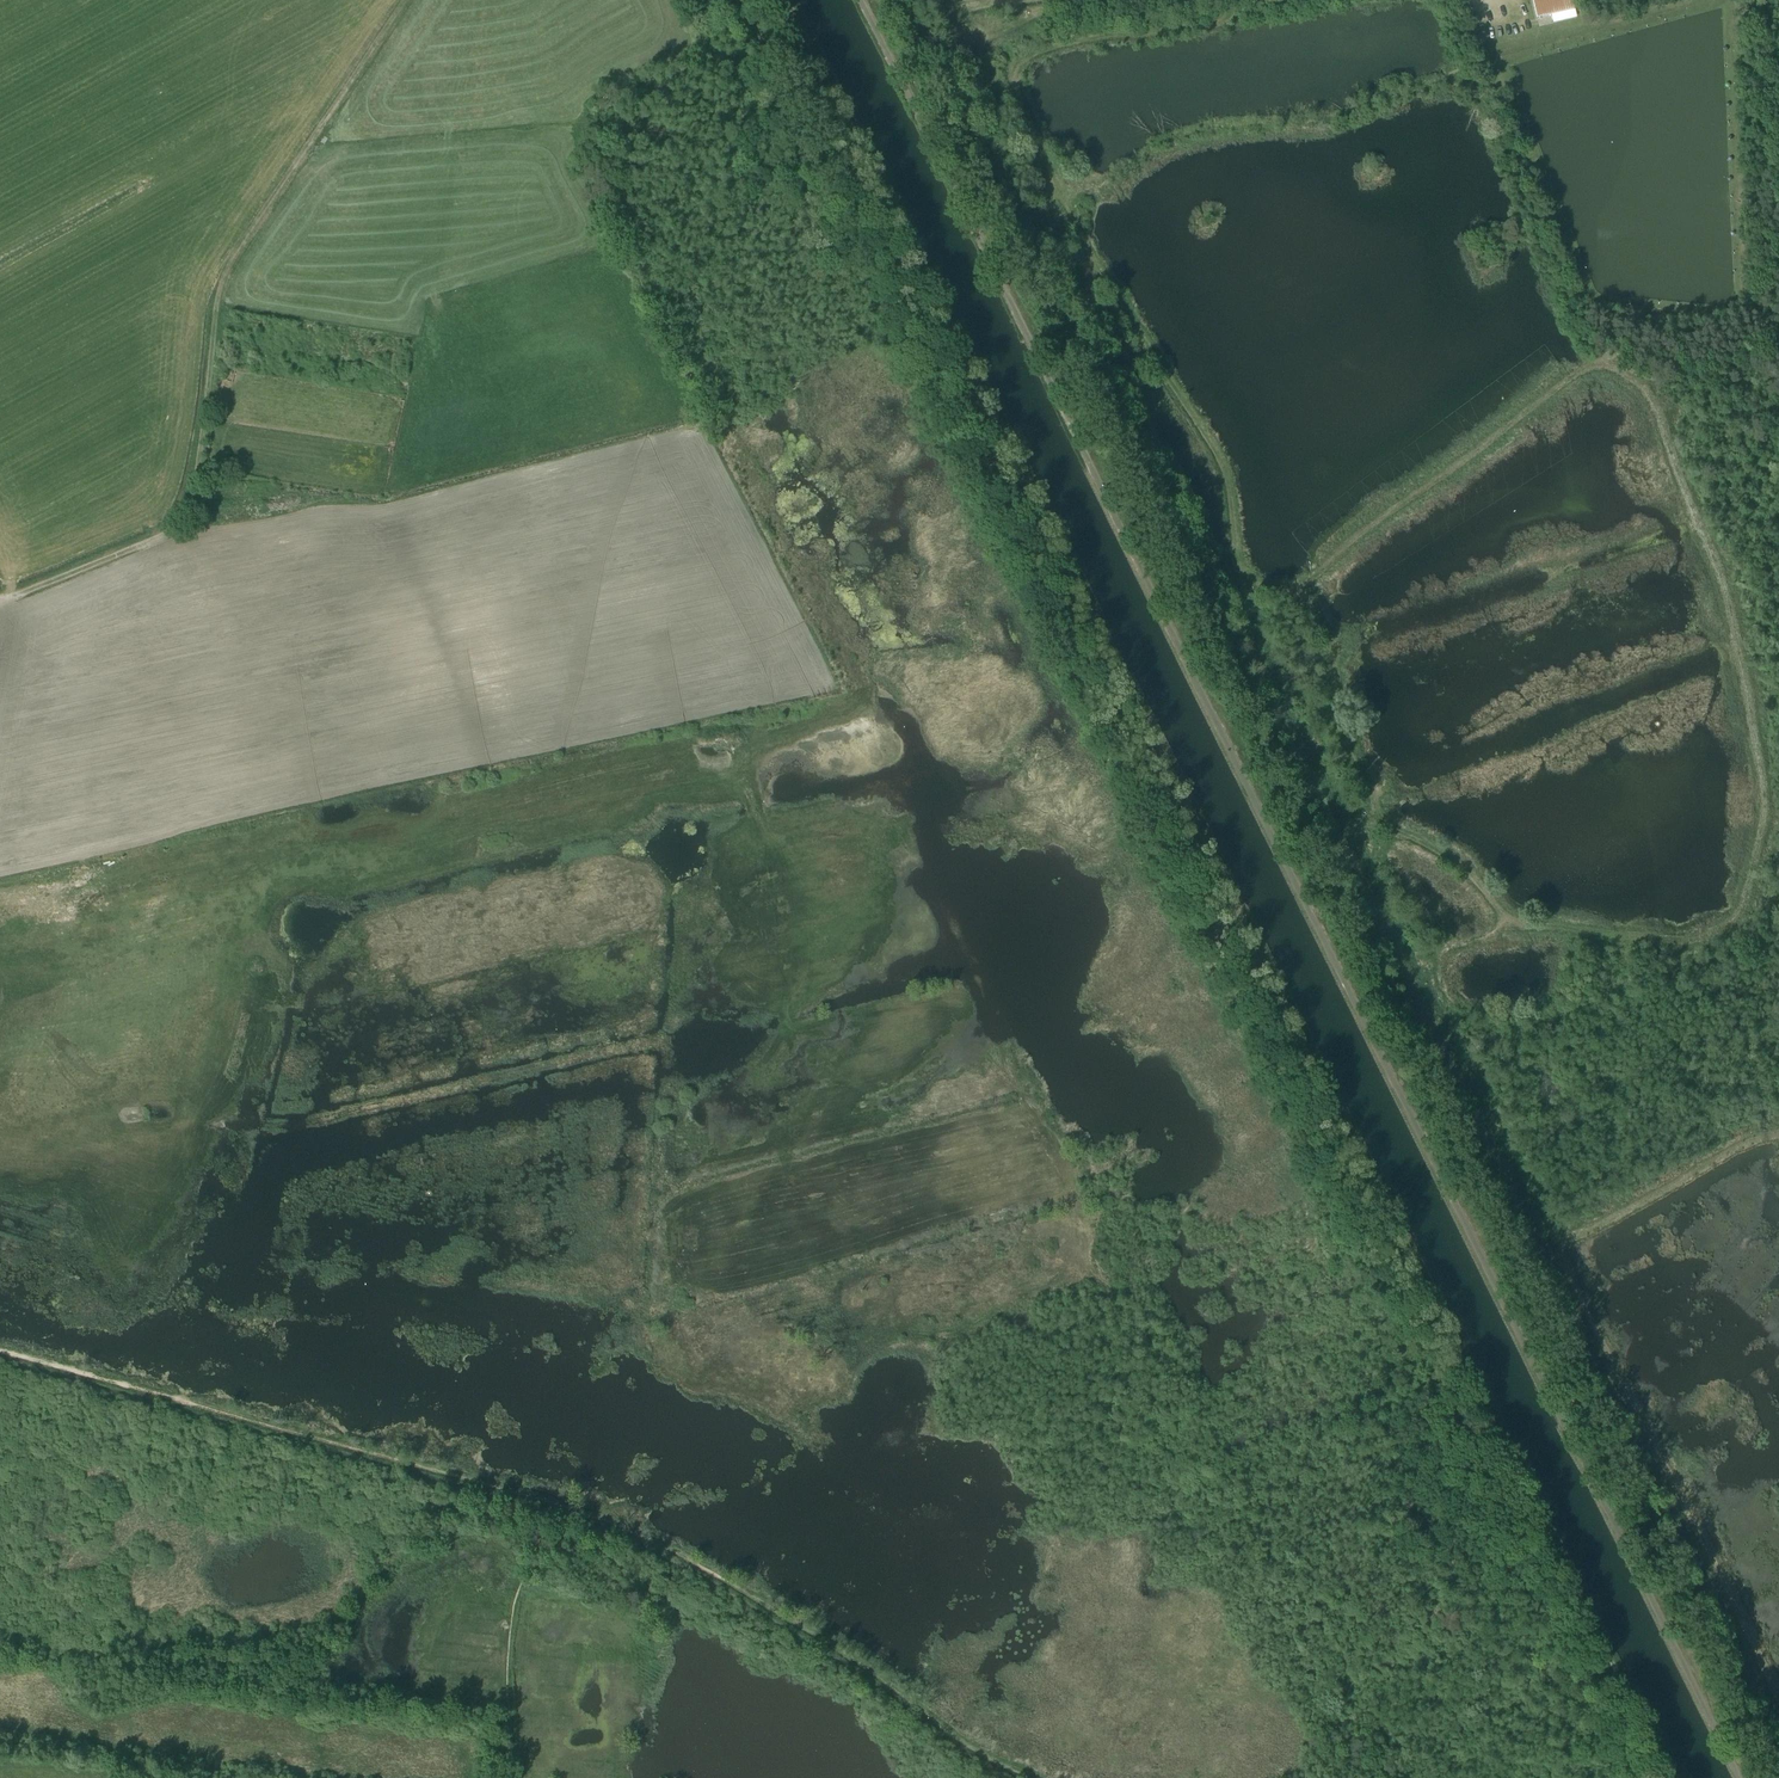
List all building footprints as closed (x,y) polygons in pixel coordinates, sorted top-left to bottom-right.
[(1537,18),(1551,15),(1552,23),(1577,17),(1575,9),(1578,8),(1576,1),(1575,1),(1575,0),(1533,0),(1537,18)] [(1613,335),(1610,350),(1624,353),(1628,339),(1613,335)]
